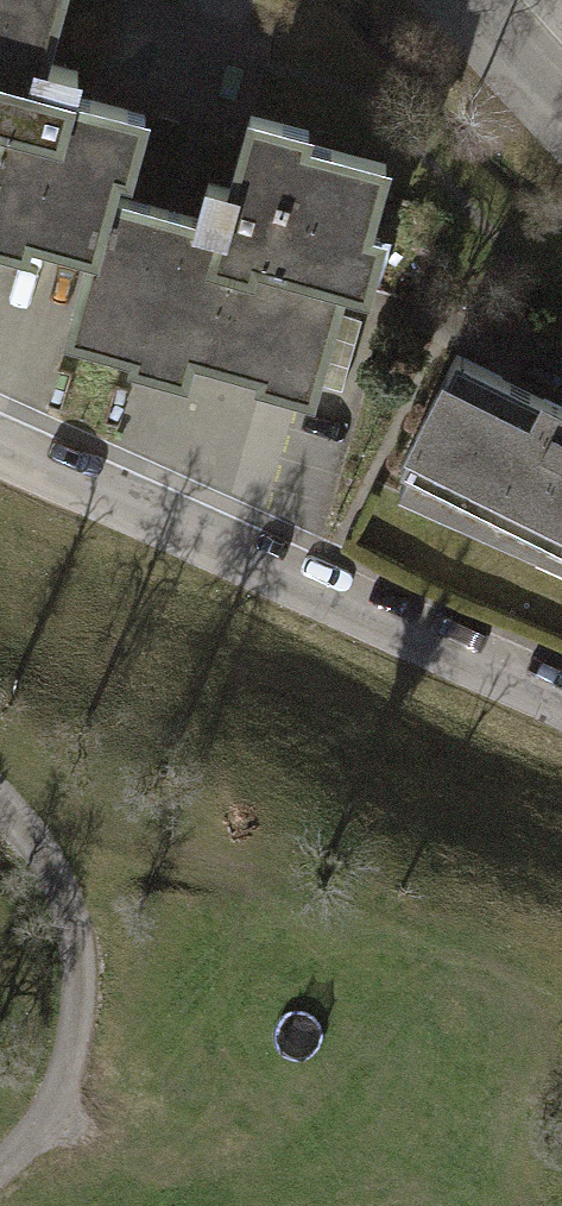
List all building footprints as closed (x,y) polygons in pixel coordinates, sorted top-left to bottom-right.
[(87,276),(131,123),(29,94),(55,0),(0,0),(0,251),(87,276)] [(404,180),(243,133),(209,249),(112,221),(75,350),(303,415),(334,307),(365,315),(404,180)] [(439,373),(385,486),(561,569),(561,431),(439,373)]
